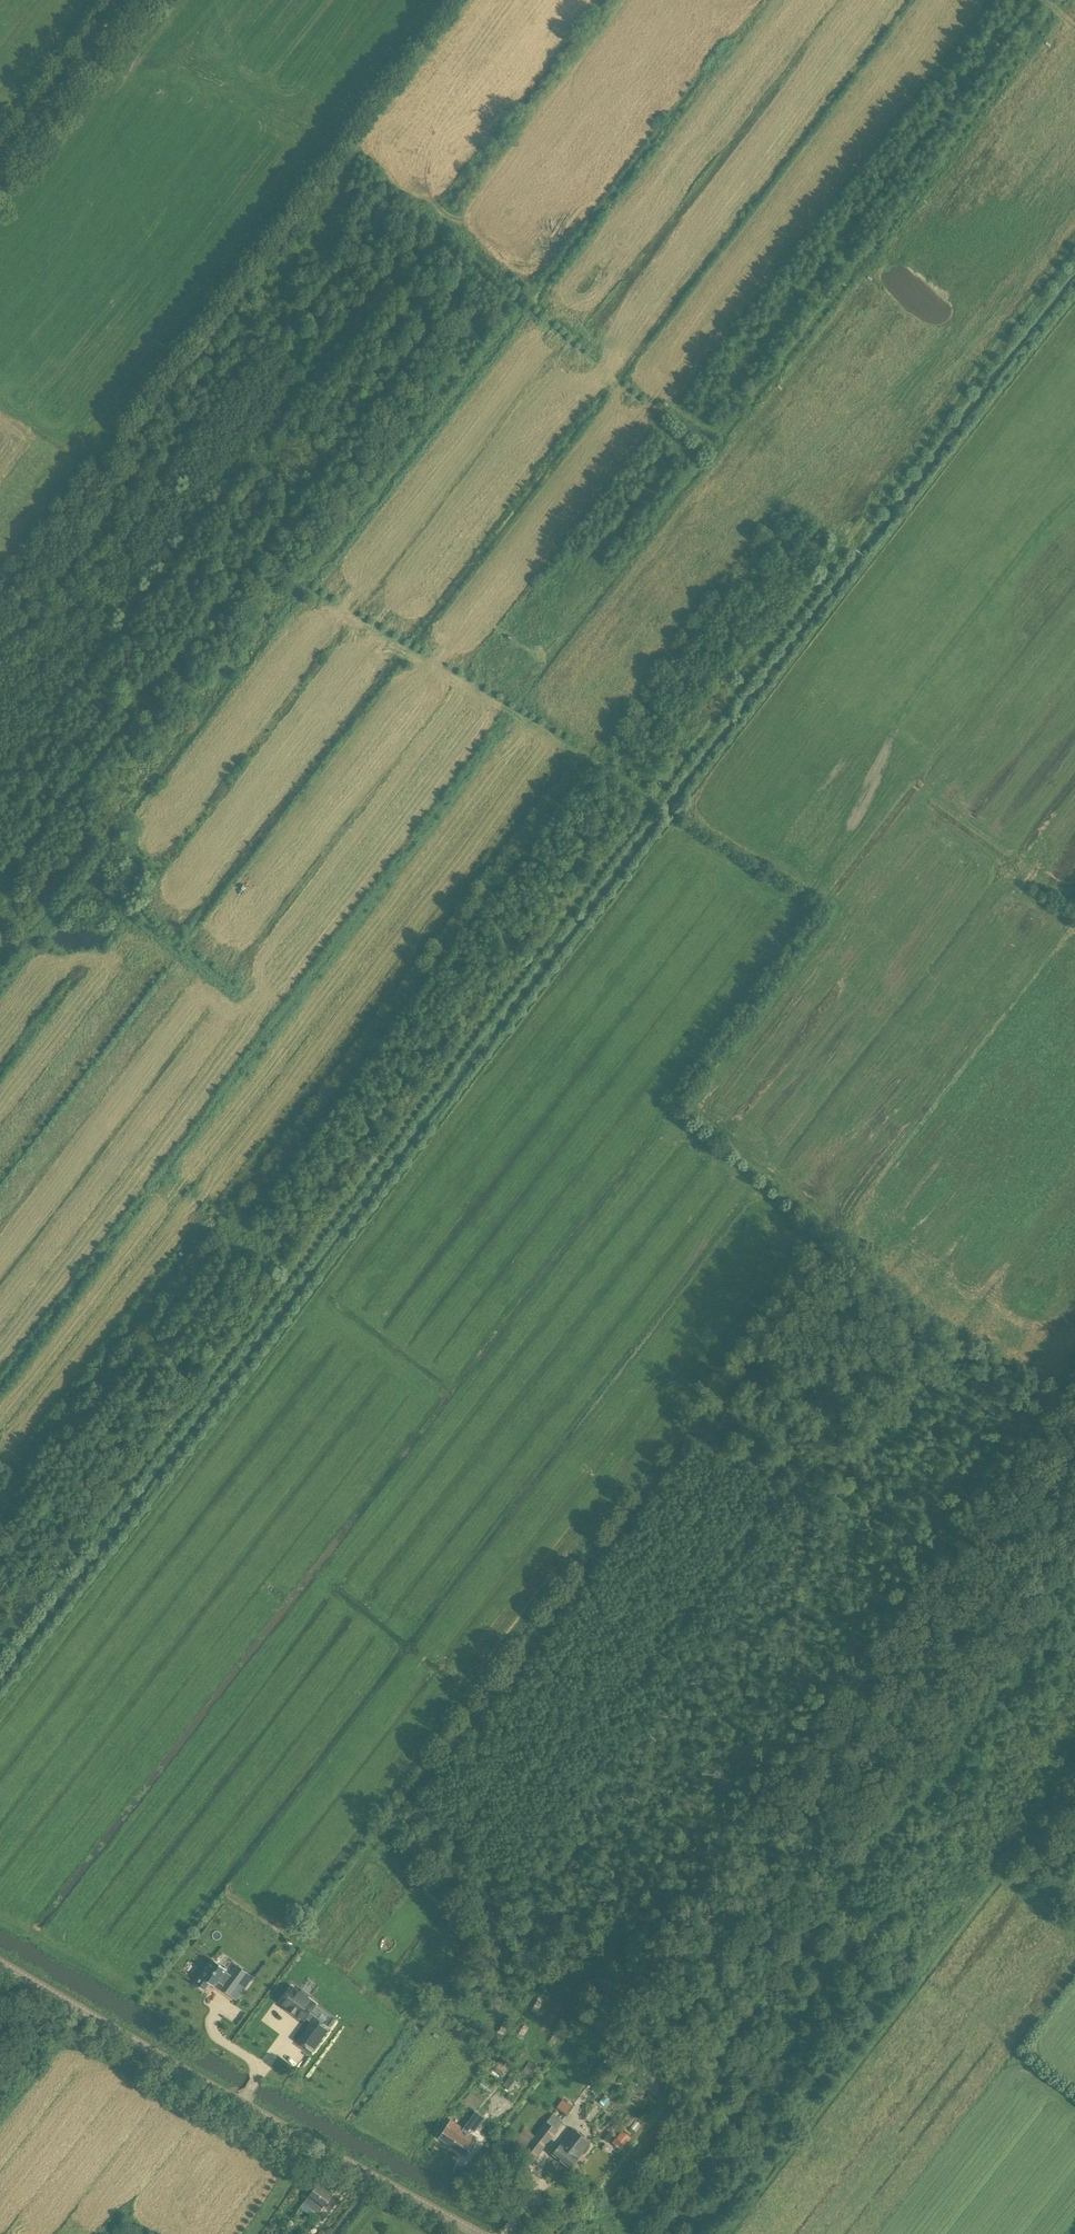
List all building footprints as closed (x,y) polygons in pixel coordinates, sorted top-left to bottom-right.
[(236,1999),(252,1977),(238,1966),(231,1976),(225,1972),(227,1970),(215,1960),(208,1969),(206,1968),(195,1983),(204,1991),(209,1983),(214,1987),(218,1981),(223,1986),(221,1988),(236,1999)] [(294,1983),(283,1999),(309,2017),(320,2002),(294,1983)] [(315,2017),(297,2041),(312,2051),(329,2028),(315,2017)] [(503,2067),(506,2063),(501,2059),(497,2063),(493,2060),(489,2065),(501,2074),(505,2068),(503,2067)] [(526,2081),(536,2068),(528,2062),(519,2076),(526,2081)] [(497,2078),(499,2075),(488,2066),(485,2069),(497,2078)] [(518,2082),(510,2076),(503,2085),(510,2091),(518,2082)] [(566,2114),(572,2106),(562,2099),(556,2107),(566,2114)] [(451,2146),(463,2129),(450,2119),(438,2137),(451,2146)] [(557,2129),(546,2121),(522,2152),(533,2160),(557,2129)] [(570,2168),(590,2142),(572,2128),(552,2154),(570,2168)] [(464,2155),(477,2138),(463,2129),(451,2146),(464,2155)] [(319,2212),(324,2204),(332,2193),(318,2183),(300,2208),(310,2215),(312,2211),(314,2213),(316,2210),(319,2212)]
